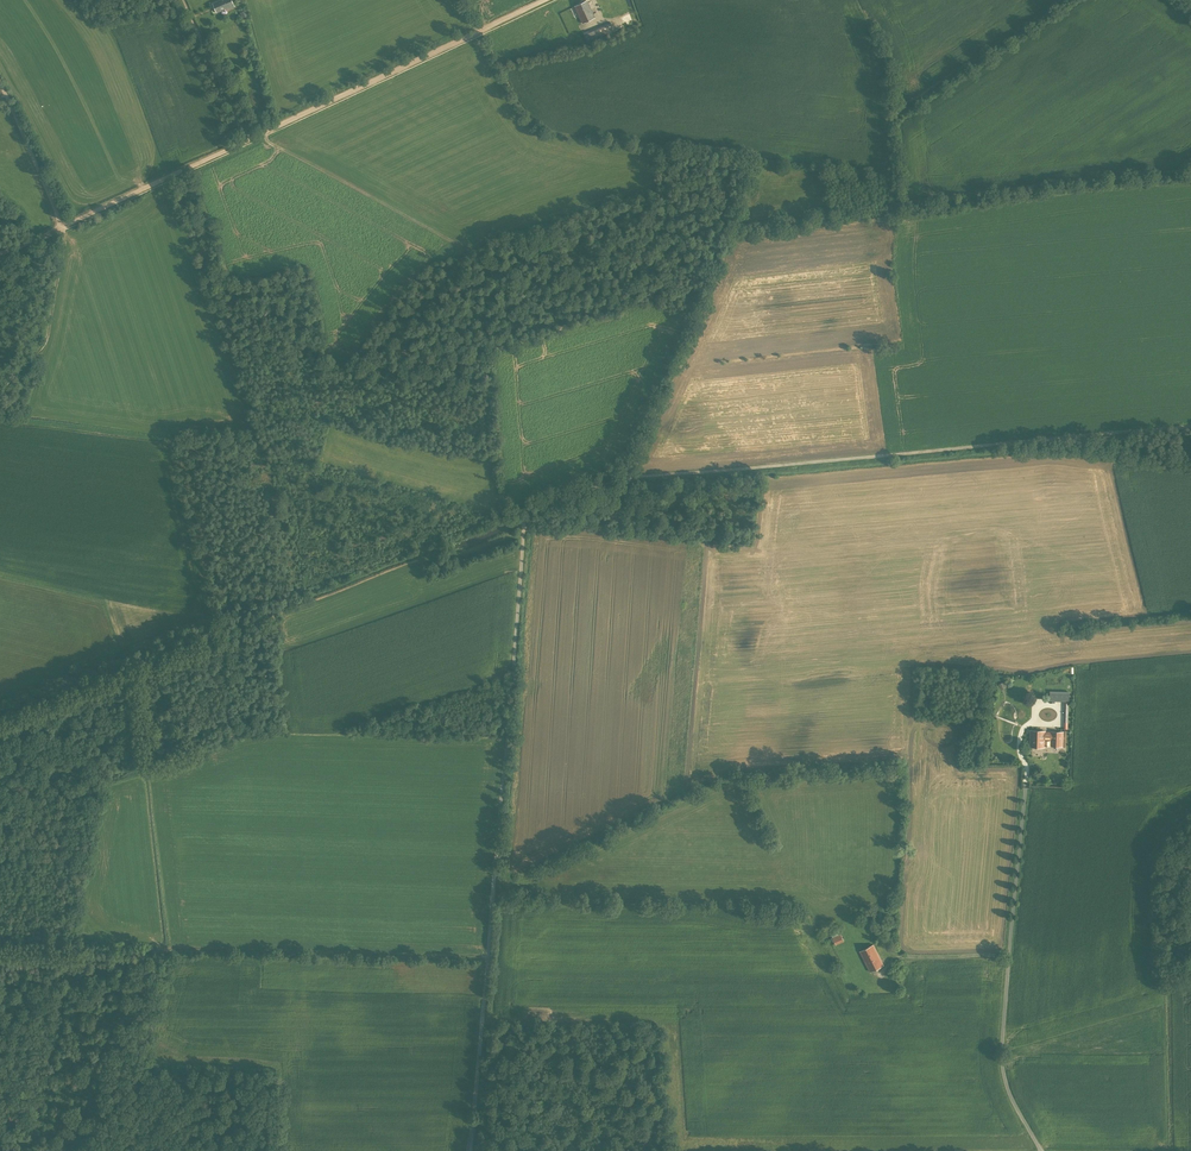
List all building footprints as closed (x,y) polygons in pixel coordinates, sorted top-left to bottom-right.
[(213,3),(217,12),(225,9),(226,10),(235,6),(232,0),(220,0),(213,3)] [(575,6),(583,23),(594,18),(587,0),(575,6)] [(246,10),(240,12),(242,18),(249,15),(246,10)] [(610,22),(583,33),(586,43),(614,31),(610,22)] [(1069,692),(1050,691),(1050,700),(1069,700),(1069,692)] [(1045,731),(1031,730),(1030,746),(1044,747),(1045,745),(1045,731)] [(1063,731),(1051,731),(1050,745),(1050,746),(1062,746),(1063,731)] [(840,933),(833,936),(835,942),(843,938),(840,933)] [(884,964),(874,944),(860,951),(871,971),(884,964)]
